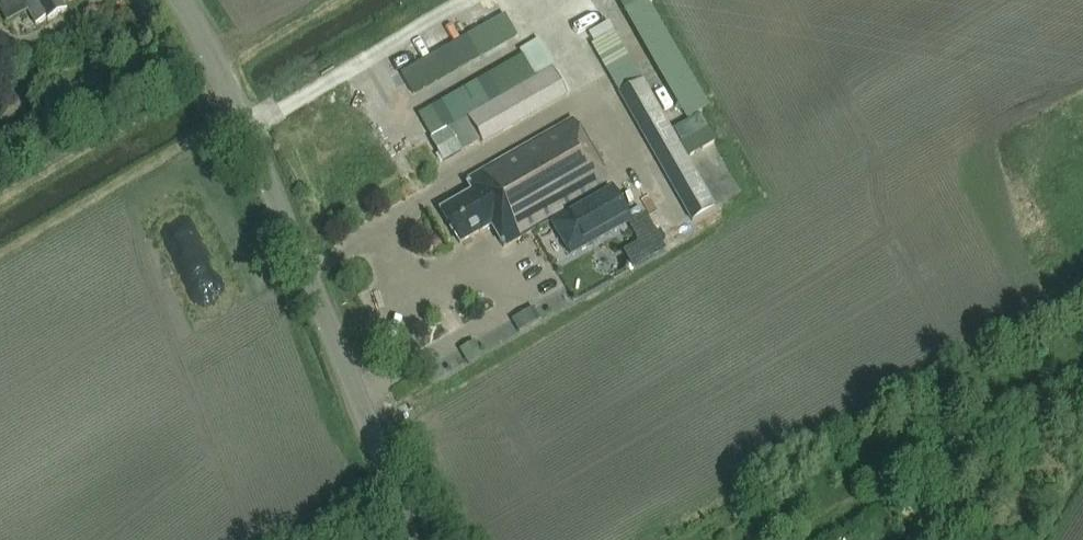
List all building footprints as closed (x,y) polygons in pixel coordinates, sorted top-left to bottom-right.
[(4,24),(26,12),(34,27),(43,22),(45,26),(66,14),(61,4),(68,0),(0,0),(0,17),(4,24)] [(594,1),(574,13),(581,25),(601,13),(594,1)] [(504,15),(401,74),(413,94),(516,35),(504,15)] [(621,93),(642,81),(616,36),(595,48),(621,93)] [(554,66),(540,41),(520,51),(535,77),(554,66)] [(523,57),(431,109),(443,130),(535,78),(523,57)] [(552,69),(468,117),(483,144),(567,96),(552,69)] [(716,206),(643,80),(618,95),(691,221),(716,206)] [(673,130),(681,145),(707,130),(699,115),(673,130)] [(573,122),(465,182),(471,194),(440,211),(459,245),(490,227),(502,249),(553,221),(572,256),(631,222),(611,186),(609,187),(573,122)] [(448,128),(430,138),(444,162),(462,152),(448,128)] [(534,308),(513,321),(519,332),(541,319),(534,308)] [(477,346),(463,354),(469,364),(482,356),(477,346)] [(437,381),(450,377),(445,361),(432,365),(437,381)] [(741,518),(750,513),(742,500),(733,505),(741,518)]
